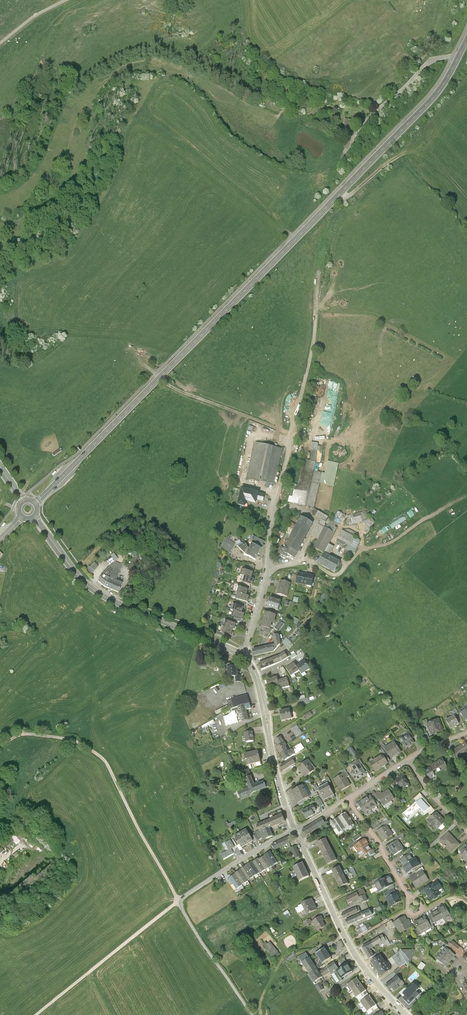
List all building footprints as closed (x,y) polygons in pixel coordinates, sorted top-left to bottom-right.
[(353,123),(348,121),(346,126),(344,131),(348,133),(353,123)] [(320,420),(328,381),(320,380),(312,418),(320,420)] [(332,418),(339,386),(331,384),(324,417),(332,418)] [(281,449),(257,444),(250,478),(274,484),(281,449)] [(318,445),(312,445),(311,462),(316,463),(318,464),(318,454),(322,451),(322,448),(318,448),(318,445)] [(311,462),(306,461),(296,504),(314,508),(319,484),(334,488),(339,464),(336,463),(328,462),(325,475),(314,472),(316,463),(311,462)] [(259,493),(242,489),(239,505),(246,507),(247,501),(256,504),(257,500),(259,493)] [(325,522),(328,517),(318,512),(316,517),(322,520),(325,522)] [(362,512),(348,516),(350,526),(365,522),(362,512)] [(301,517),(295,529),(307,535),(313,523),(301,517)] [(329,519),(327,523),(335,527),(337,524),(338,524),(340,520),(335,517),(333,521),(329,519)] [(322,520),(319,526),(324,529),(327,523),(325,522),(322,520)] [(335,527),(327,523),(324,529),(334,534),(337,528),(335,527)] [(318,539),(324,529),(319,526),(313,536),(318,539)] [(307,535),(295,529),(286,546),(298,552),(307,535)] [(334,534),(324,529),(318,539),(314,548),(324,554),(334,534)] [(362,540),(344,531),(337,545),(355,554),(362,540)] [(253,536),(252,540),(263,545),(264,542),(253,536)] [(235,544),(228,539),(222,547),(229,552),(235,544)] [(250,543),(252,544),(261,548),(264,546),(263,545),(252,540),(250,543)] [(256,560),(261,548),(252,544),(249,550),(245,544),(239,548),(247,555),(256,560)] [(295,558),(298,552),(286,546),(285,549),(283,548),(279,554),(287,558),(288,555),(295,558)] [(339,562),(324,554),(319,564),(334,572),(339,562)] [(138,559),(134,557),(127,570),(131,572),(138,559)] [(118,592),(122,583),(116,581),(122,565),(116,562),(107,569),(98,581),(105,587),(118,592)] [(87,570),(91,574),(98,567),(94,563),(87,570)] [(244,570),(243,575),(245,576),(252,578),(253,572),(248,570),(244,570)] [(314,576),(298,573),(296,583),(312,586),(314,576)] [(245,576),(244,582),(253,585),(254,579),(252,578),(245,576)] [(291,584),(280,581),(277,594),(287,597),(291,584)] [(239,587),(238,593),(240,594),(247,596),(248,590),(239,587)] [(240,594),(239,600),(246,602),(248,602),(249,596),(247,596),(240,594)] [(276,610),(279,610),(281,601),(270,598),(268,607),(276,610)] [(236,599),(235,605),(243,607),(245,607),(246,602),(239,600),(236,599)] [(234,605),(233,610),(235,611),(242,613),(243,607),(235,605),(234,605)] [(235,611),(233,617),(235,617),(241,619),(243,619),(244,613),(242,613),(235,611)] [(276,615),(266,612),(262,626),(264,627),(271,629),(273,622),(274,623),(276,615)] [(233,630),(234,630),(236,624),(231,622),(227,621),(225,627),(233,630)] [(284,624),(279,621),(276,624),(274,628),(279,631),(284,624)] [(224,633),(232,636),(233,630),(225,627),(224,627),(223,633),(224,633)] [(275,645),(263,648),(264,654),(274,652),(281,644),(279,636),(273,637),(275,645)] [(287,638),(282,642),(287,647),(291,643),(288,640),(287,638)] [(263,648),(253,650),(255,656),(264,654),(263,648)] [(285,653),(280,656),(282,662),(288,658),(285,653)] [(290,656),(293,661),(298,658),(295,653),(290,656)] [(282,662),(280,656),(271,660),(274,665),(282,662)] [(274,665),(271,660),(259,664),(261,670),(274,665)] [(310,670),(304,661),(301,663),(301,664),(297,667),(299,671),(302,675),(305,673),(310,670)] [(297,667),(294,664),(291,666),(287,669),(291,676),(294,674),(299,671),(297,667)] [(283,666),(278,669),(281,675),(286,671),(283,666)] [(237,676),(236,667),(227,668),(229,677),(235,677),(237,676)] [(278,682),(277,677),(273,678),(273,679),(268,680),(270,688),(279,686),(278,682)] [(290,687),(288,678),(284,679),(284,680),(278,682),(279,686),(280,689),(290,687)] [(238,706),(249,703),(247,696),(227,701),(229,707),(229,708),(230,709),(230,710),(238,708),(238,706)] [(242,721),(249,719),(246,710),(251,709),(249,703),(238,706),(238,708),(242,721)] [(452,717),(454,716),(458,714),(456,709),(449,713),(452,717)] [(289,710),(280,712),(282,721),(291,719),(289,710)] [(238,723),(235,712),(233,712),(229,717),(224,718),(226,726),(238,723)] [(459,724),(454,716),(452,717),(446,721),(451,729),(459,724)] [(203,718),(191,726),(193,728),(205,721),(203,718)] [(443,731),(438,720),(427,724),(431,735),(443,731)] [(302,732),(299,728),(293,732),(297,736),(302,732)] [(252,732),(244,733),(246,743),(254,741),(252,732)] [(429,740),(427,734),(421,736),(423,742),(429,740)] [(411,740),(408,735),(399,740),(405,749),(405,750),(414,744),(411,740)] [(277,749),(281,755),(288,750),(286,747),(287,746),(281,737),(275,740),(279,747),(277,749)] [(394,743),(385,749),(389,755),(391,753),(393,757),(401,752),(394,743)] [(465,743),(453,751),(453,752),(458,759),(459,759),(466,754),(466,755),(466,746),(465,743)] [(301,744),(292,750),(295,755),(304,749),(301,744)] [(349,750),(356,761),(359,759),(352,748),(349,750)] [(288,750),(281,755),(286,763),(288,762),(292,759),(291,757),(295,755),(292,750),(289,752),(288,750)] [(259,751),(245,755),(247,766),(254,764),(261,763),(259,751)] [(458,759),(453,752),(451,753),(459,763),(461,761),(459,759),(458,759)] [(382,755),(370,763),(376,772),(388,764),(387,762),(382,755)] [(308,760),(298,770),(305,779),(316,769),(308,760)] [(447,768),(442,760),(430,766),(431,768),(424,771),(427,776),(433,773),(441,768),(442,771),(447,768)] [(361,765),(358,761),(357,762),(350,766),(354,772),(351,774),(356,782),(367,775),(361,765)] [(291,767),(288,762),(286,763),(280,767),(283,772),(291,767)] [(242,772),(245,779),(251,776),(248,770),(242,772)] [(346,779),(343,774),(335,779),(342,791),(351,786),(346,779)] [(249,788),(255,786),(251,776),(245,779),(249,788)] [(409,785),(403,776),(394,782),(399,789),(403,787),(404,789),(409,785)] [(246,788),(237,792),(241,800),(249,797),(249,796),(267,788),(264,782),(255,786),(249,788),(246,789),(246,788)] [(330,787),(328,784),(323,787),(330,799),(335,797),(330,787)] [(309,797),(303,785),(291,791),(298,803),(305,800),(309,797)] [(330,799),(323,787),(319,789),(320,793),(325,802),(330,799)] [(378,792),(375,794),(377,798),(383,807),(391,801),(395,799),(388,790),(382,794),(381,793),(379,794),(378,792)] [(414,800),(418,803),(423,797),(420,794),(414,800)] [(372,795),(369,797),(376,807),(378,805),(375,799),(372,795)] [(376,807),(369,797),(363,800),(370,810),(376,807)] [(433,807),(423,797),(418,803),(403,816),(408,821),(419,810),(424,816),(427,813),(430,815),(434,811),(431,808),(433,807)] [(370,810),(363,800),(358,804),(362,810),(365,814),(370,810)] [(317,812),(313,806),(302,811),(307,820),(315,816),(313,813),(317,812)] [(445,823),(437,814),(432,818),(428,822),(435,830),(436,828),(438,830),(445,823)] [(282,815),(270,820),(273,827),(285,821),(282,815)] [(346,815),(340,819),(346,829),(347,831),(354,826),(348,818),(346,815)] [(340,819),(339,818),(333,823),(335,827),(336,828),(340,833),(346,829),(340,819)] [(322,819),(310,827),(313,832),(326,824),(322,819)] [(270,820),(257,825),(259,831),(259,832),(266,829),(269,828),(273,827),(270,820)] [(382,825),(384,828),(386,826),(391,823),(389,820),(382,825)] [(392,836),(386,826),(384,828),(377,832),(383,842),(392,836)] [(313,832),(310,827),(302,831),(306,837),(313,832)] [(16,843),(22,837),(15,828),(0,842),(0,852),(14,840),(16,843)] [(269,828),(266,829),(259,832),(259,831),(255,833),(256,834),(260,840),(262,838),(263,841),(273,837),(269,828)] [(251,838),(247,831),(241,834),(247,845),(253,841),(251,838)] [(460,846),(449,833),(440,842),(451,854),(460,846)] [(247,845),(241,834),(236,838),(239,844),(242,848),(247,845)] [(393,840),(394,843),(398,841),(403,837),(401,835),(393,840)] [(289,844),(287,838),(273,845),(275,851),(289,844)] [(326,839),(317,844),(318,846),(322,855),(332,850),(326,839)] [(369,845),(365,839),(358,844),(354,847),(358,853),(368,845),(369,845)] [(234,847),(230,840),(225,843),(229,848),(228,849),(227,850),(228,851),(221,854),(222,855),(224,859),(234,853),(231,849),(234,847)] [(403,850),(398,841),(394,843),(388,847),(394,856),(403,850)] [(372,851),(368,845),(358,853),(357,853),(361,858),(368,854),(372,851)] [(466,848),(466,847),(465,845),(459,851),(461,854),(466,848)] [(300,856),(296,847),(291,849),(289,850),(291,854),(293,853),(295,859),(300,856)] [(332,850),(322,855),(323,856),(328,866),(337,861),(332,850)] [(271,853),(270,853),(269,852),(268,853),(268,854),(265,856),(265,857),(272,867),(273,867),(275,866),(275,865),(278,863),(275,859),(271,853)] [(413,860),(410,854),(406,857),(399,861),(403,867),(413,860)] [(261,858),(259,860),(266,870),(266,871),(272,867),(265,857),(262,859),(261,858)] [(413,860),(403,867),(402,867),(407,874),(420,865),(416,858),(413,860)] [(258,859),(252,863),(260,874),(266,870),(259,860),(258,859)] [(252,863),(246,867),(254,878),(260,874),(252,863)] [(309,877),(303,863),(293,868),(297,876),(300,881),(309,877)] [(246,867),(240,871),(241,871),(248,882),(254,878),(246,867)] [(340,867),(332,871),(333,873),(336,880),(344,876),(340,867)] [(297,876),(293,868),(289,870),(292,878),(297,876)] [(235,875),(242,886),(248,882),(241,871),(235,875)] [(428,881),(422,871),(416,875),(410,879),(416,889),(428,881)] [(242,886),(235,875),(234,875),(233,876),(233,877),(229,879),(230,880),(233,885),(237,890),(243,886),(242,886)] [(344,876),(336,880),(341,888),(348,884),(344,876)] [(393,885),(389,876),(382,880),(375,883),(374,884),(378,892),(388,887),(393,885)] [(442,889),(437,881),(423,890),(425,893),(431,902),(433,900),(434,901),(438,898),(437,898),(441,895),(438,892),(442,889)] [(359,892),(356,893),(359,898),(364,896),(365,895),(363,890),(361,891),(359,892)] [(359,898),(356,893),(345,898),(348,904),(352,903),(353,904),(359,901),(359,900),(359,898)] [(401,902),(397,893),(396,894),(390,896),(390,895),(386,897),(391,907),(401,902)] [(367,902),(364,896),(359,898),(359,900),(359,901),(361,905),(366,902),(367,902)] [(317,911),(311,900),(302,904),(305,910),(307,915),(317,911)] [(305,910),(302,904),(298,906),(299,907),(296,909),(298,913),(305,910)] [(448,913),(444,906),(438,909),(438,910),(444,919),(445,922),(451,918),(448,913)] [(352,915),(350,910),(341,915),(343,920),(352,915)] [(372,916),(369,910),(355,916),(358,922),(372,916)] [(444,919),(438,910),(431,915),(435,922),(436,924),(444,919)] [(323,920),(321,916),(312,922),(312,923),(318,932),(319,930),(325,927),(322,921),(323,920)] [(358,922),(355,916),(345,921),(347,927),(358,922)] [(407,921),(405,917),(394,923),(393,923),(395,928),(399,934),(412,927),(409,920),(407,921)] [(428,923),(424,917),(419,919),(426,931),(431,928),(428,923)] [(426,931),(419,919),(414,922),(418,929),(421,934),(426,931)] [(381,929),(375,932),(377,935),(383,931),(384,933),(391,928),(388,923),(380,927),(381,929)] [(358,935),(367,931),(365,926),(356,931),(358,935)] [(382,935),(369,943),(372,948),(378,944),(381,943),(382,944),(386,942),(387,941),(384,936),(383,936),(382,935)] [(280,952),(268,940),(262,945),(274,957),(280,952)] [(453,942),(449,947),(451,949),(456,953),(460,948),(453,942)] [(362,948),(365,953),(370,950),(372,948),(369,943),(362,948)] [(324,948),(315,955),(318,958),(320,961),(317,965),(320,968),(322,967),(321,964),(331,958),(324,948)] [(445,948),(440,954),(451,962),(455,957),(449,951),(445,948)] [(374,956),(370,950),(365,953),(369,959),(374,956)] [(412,959),(414,950),(401,950),(399,952),(407,963),(408,962),(412,959)] [(407,963),(399,952),(391,957),(395,963),(399,968),(404,965),(407,963)] [(302,963),(309,959),(306,953),(299,957),(302,963)] [(440,954),(436,959),(441,964),(445,967),(446,968),(451,962),(440,954)] [(385,962),(380,956),(370,962),(375,970),(385,963),(385,962)] [(395,963),(391,957),(386,961),(387,963),(386,964),(389,968),(395,963)] [(316,969),(309,959),(302,963),(301,964),(309,975),(316,970),(316,969)] [(412,959),(408,962),(410,964),(421,972),(425,965),(421,962),(417,961),(412,959)] [(334,963),(326,968),(329,973),(331,976),(336,972),(339,971),(334,963)] [(386,964),(385,963),(375,970),(381,978),(390,971),(386,964)] [(352,973),(348,965),(339,971),(336,972),(341,980),(352,973)] [(326,968),(318,973),(321,978),(329,973),(326,968)] [(316,971),(316,970),(309,975),(314,983),(321,978),(316,971)] [(336,972),(331,976),(336,984),(341,981),(341,980),(336,972)] [(392,980),(393,981),(397,986),(401,983),(397,977),(392,980)] [(361,985),(356,978),(351,982),(347,985),(348,985),(352,991),(361,985)] [(347,985),(351,982),(349,980),(340,986),(341,986),(342,989),(348,985),(347,985)] [(397,986),(393,981),(385,986),(389,991),(392,989),(394,992),(398,989),(397,986)] [(409,1005),(419,994),(416,991),(417,989),(415,987),(417,985),(413,982),(402,994),(404,995),(401,998),(405,1002),(409,1005)] [(321,984),(316,987),(319,992),(324,989),(321,984)] [(365,991),(361,985),(352,991),(357,998),(365,991)] [(367,994),(365,991),(357,998),(358,1000),(367,994)] [(369,996),(367,994),(358,1000),(360,1003),(369,996)] [(372,1001),(369,996),(360,1003),(363,1008),(372,1001)] [(376,1006),(372,1001),(363,1008),(367,1013),(367,1012),(376,1006)] [(376,1006),(367,1012),(369,1014),(373,1012),(378,1009),(376,1006)]
